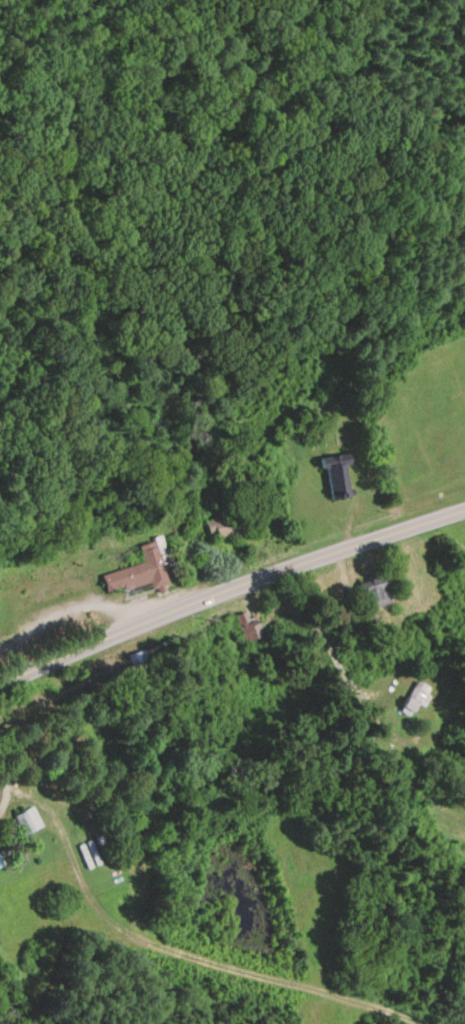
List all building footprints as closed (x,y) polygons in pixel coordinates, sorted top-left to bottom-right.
[(350,500),(348,456),(327,457),(329,501),(350,500)] [(212,542),(246,532),(240,512),(206,523),(212,542)] [(107,594),(154,584),(156,591),(169,588),(158,542),(139,546),(144,565),(102,575),(107,594)] [(392,605),(388,576),(362,579),(367,609),(392,605)] [(264,635),(257,616),(249,619),(246,612),(235,616),(246,642),(264,635)] [(129,655),(136,679),(152,674),(145,650),(129,655)] [(421,708),(432,690),(418,682),(401,711),(411,717),(418,705),(421,708)] [(15,816),(24,836),(43,827),(34,807),(15,816)]
